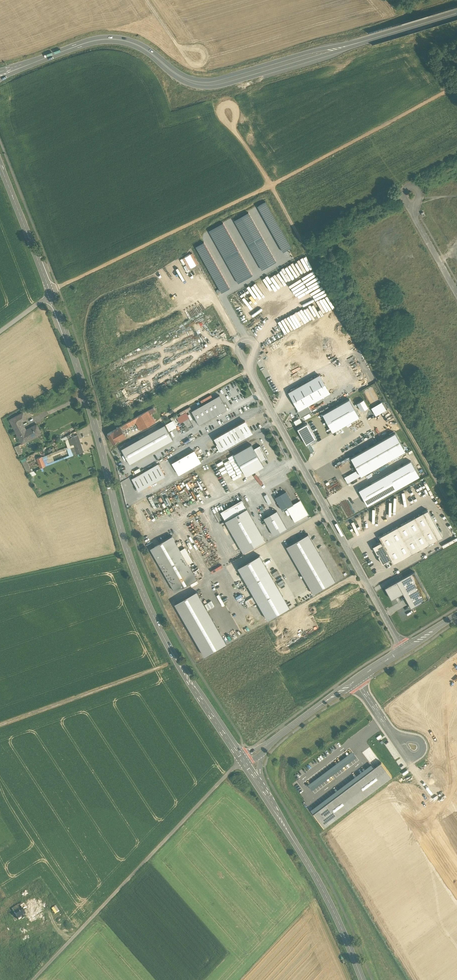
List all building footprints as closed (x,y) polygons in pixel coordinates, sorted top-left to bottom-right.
[(283,252),(291,247),(265,201),(257,206),(283,252)] [(262,270),(276,262),(248,213),(234,220),(262,270)] [(237,283),(252,275),(223,222),(209,230),(237,283)] [(222,292),(230,288),(204,242),(196,247),(222,292)] [(193,253),(180,259),(183,266),(184,266),(186,272),(190,270),(189,268),(199,264),(193,253)] [(201,281),(204,279),(198,268),(195,270),(201,281)] [(320,375),(289,392),(299,409),(307,405),(330,392),(320,375)] [(219,395),(192,411),(200,424),(227,408),(219,395)] [(363,411),(370,407),(365,399),(358,402),(363,411)] [(349,400),(323,414),(333,432),(359,417),(349,400)] [(377,412),(386,407),(384,402),(374,407),(377,412)] [(312,412),(307,405),(299,409),(297,410),(301,418),(312,412)] [(148,411),(139,415),(118,428),(120,431),(122,430),(123,430),(129,426),(136,421),(141,429),(145,427),(155,422),(150,414),(148,411)] [(25,432),(21,422),(27,419),(23,412),(10,419),(21,441),(24,439),(25,440),(36,434),(37,436),(41,433),(37,425),(25,432)] [(177,418),(180,422),(189,417),(186,413),(177,418)] [(245,421),(215,438),(222,450),(252,433),(245,421)] [(307,423),(297,429),(306,444),(316,438),(307,423)] [(122,449),(130,463),(173,439),(165,425),(122,449)] [(118,428),(107,433),(113,443),(119,439),(116,433),(119,431),(120,431),(118,428)] [(119,431),(116,433),(119,439),(120,439),(122,439),(119,435),(124,432),(123,430),(122,430),(120,431),(119,431)] [(395,433),(351,458),(358,469),(361,475),(405,450),(395,433)] [(83,452),(78,435),(72,437),(77,454),(83,452)] [(264,466),(261,462),(254,449),(252,444),(234,454),(247,476),(264,466)] [(260,445),(254,449),(261,462),(267,459),(260,445)] [(173,463),(179,474),(201,462),(195,451),(173,463)] [(42,456),(37,458),(41,468),(45,466),(42,456)] [(359,490),(367,505),(419,476),(411,461),(359,490)] [(158,464),(132,479),(138,490),(164,475),(158,464)] [(361,475),(358,469),(344,477),(348,482),(361,475)] [(286,491),(275,497),(282,510),(287,508),(293,504),(286,491)] [(300,500),(293,504),(287,508),(295,521),(308,514),(300,500)] [(243,552),(264,541),(242,501),(221,512),(243,552)] [(264,517),(274,535),(286,528),(277,510),(264,517)] [(391,558),(394,563),(442,535),(427,510),(379,537),(382,541),(391,558)] [(288,546),(315,593),(335,582),(308,535),(288,546)] [(196,579),(172,536),(151,548),(175,591),(196,579)] [(383,563),(391,558),(382,541),(373,546),(383,563)] [(259,557),(239,568),(269,618),(288,606),(259,557)] [(414,572),(399,580),(406,592),(403,593),(412,609),(429,599),(414,572)] [(391,599),(403,593),(406,592),(399,580),(385,587),(391,599)] [(196,592),(175,604),(205,656),(226,643),(196,592)] [(254,596),(246,600),(249,605),(257,601),(254,596)] [(229,633),(232,639),(239,635),(237,630),(229,633)] [(308,784),(312,790),(356,757),(352,752),(308,784)] [(318,819),(324,827),(391,776),(381,762),(374,767),(313,813),(318,819)] [(310,809),(313,813),(374,767),(371,764),(310,809)] [(22,903),(12,909),(14,913),(20,909),(19,907),(20,906),(27,902),(26,901),(23,903),(22,903)] [(23,910),(20,906),(19,907),(20,909),(14,913),(19,920),(22,917),(23,919),(24,918),(24,917),(26,915),(25,913),(23,910)] [(31,923),(37,920),(34,913),(28,916),(31,923)]
